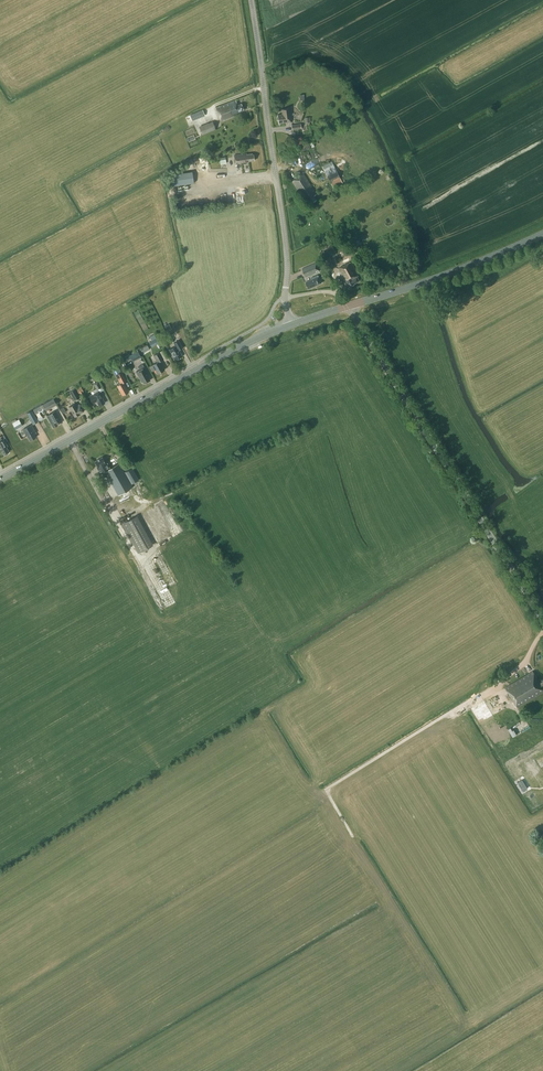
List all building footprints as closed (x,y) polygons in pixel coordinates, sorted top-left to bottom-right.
[(237,112),(244,110),(241,103),(238,105),(236,100),(233,101),(216,108),(221,121),(233,116),(232,116),(238,114),(237,112)] [(291,113),(290,113),(289,108),(282,109),(283,114),(278,115),(279,123),(292,121),(291,113)] [(203,109),(190,115),(192,120),(205,115),(203,109)] [(216,129),(213,121),(199,126),(202,135),(216,129)] [(300,151),(312,148),(310,141),(298,144),(300,151)] [(234,155),(235,163),(243,162),(243,163),(244,163),(246,163),(247,162),(247,161),(254,160),(253,154),(253,153),(247,154),(247,153),(234,155)] [(344,184),(332,161),(322,166),(334,189),(344,184)] [(192,171),(170,174),(172,186),(194,183),(192,171)] [(314,196),(316,194),(304,174),(292,181),(302,196),(305,194),(311,203),(316,200),(314,196)] [(185,204),(195,202),(194,199),(199,198),(198,194),(184,198),(185,204)] [(329,256),(328,254),(324,255),(325,258),(329,268),(334,266),(330,256),(329,256)] [(359,276),(360,275),(357,269),(353,261),(339,268),(345,280),(346,279),(350,287),(355,284),(355,283),(360,281),(358,277),(359,276)] [(303,269),(306,276),(319,270),(316,263),(303,269)] [(322,282),(318,274),(311,278),(311,279),(306,281),(309,288),(322,282)] [(159,343),(154,334),(149,337),(151,341),(149,342),(152,347),(159,343)] [(179,350),(183,348),(179,340),(174,343),(176,346),(169,349),(175,360),(183,356),(179,350)] [(141,357),(138,351),(130,355),(133,361),(141,357)] [(152,365),(149,367),(152,371),(155,369),(157,374),(165,370),(160,361),(164,359),(159,352),(153,355),(157,362),(152,365)] [(122,368),(126,365),(123,359),(118,361),(122,368)] [(143,381),(144,383),(150,380),(148,376),(149,376),(143,364),(138,366),(140,370),(136,372),(142,382),(143,381)] [(129,391),(124,382),(127,380),(122,371),(122,372),(119,367),(114,370),(116,375),(121,384),(117,386),(122,395),(129,391)] [(98,380),(93,383),(97,389),(102,387),(98,380)] [(80,397),(75,388),(70,391),(74,400),(80,397)] [(93,403),(97,401),(99,406),(105,403),(102,397),(103,397),(100,390),(93,394),(89,396),(93,403)] [(36,413),(38,417),(37,418),(39,421),(43,419),(39,412),(45,409),(46,410),(57,404),(54,398),(33,410),(35,414),(36,413)] [(69,406),(71,409),(75,417),(80,414),(79,414),(84,411),(80,404),(77,405),(75,403),(69,406)] [(32,410),(27,413),(33,423),(37,421),(32,410)] [(58,424),(61,422),(55,411),(47,415),(53,427),(58,424)] [(23,425),(19,419),(12,423),(16,429),(23,425)] [(27,435),(30,440),(36,437),(34,434),(36,433),(31,425),(23,429),(26,435),(27,435)] [(1,436),(0,437),(0,448),(4,455),(9,452),(6,447),(8,446),(4,439),(3,439),(1,436)] [(107,462),(106,463),(103,457),(95,461),(98,468),(97,469),(100,474),(102,473),(105,477),(107,476),(118,495),(133,487),(119,463),(110,468),(107,462)] [(139,479),(132,467),(125,472),(132,484),(139,479)] [(125,516),(120,519),(138,553),(153,544),(137,514),(127,519),(125,516)] [(179,585),(169,564),(161,568),(170,589),(179,585)] [(169,588),(160,593),(166,606),(176,602),(169,588)] [(506,687),(518,707),(542,692),(542,687),(542,686),(542,677),(541,679),(539,680),(533,671),(506,687)] [(502,735),(505,740),(512,737),(509,731),(502,735)] [(522,780),(518,782),(523,791),(527,788),(522,780)]
